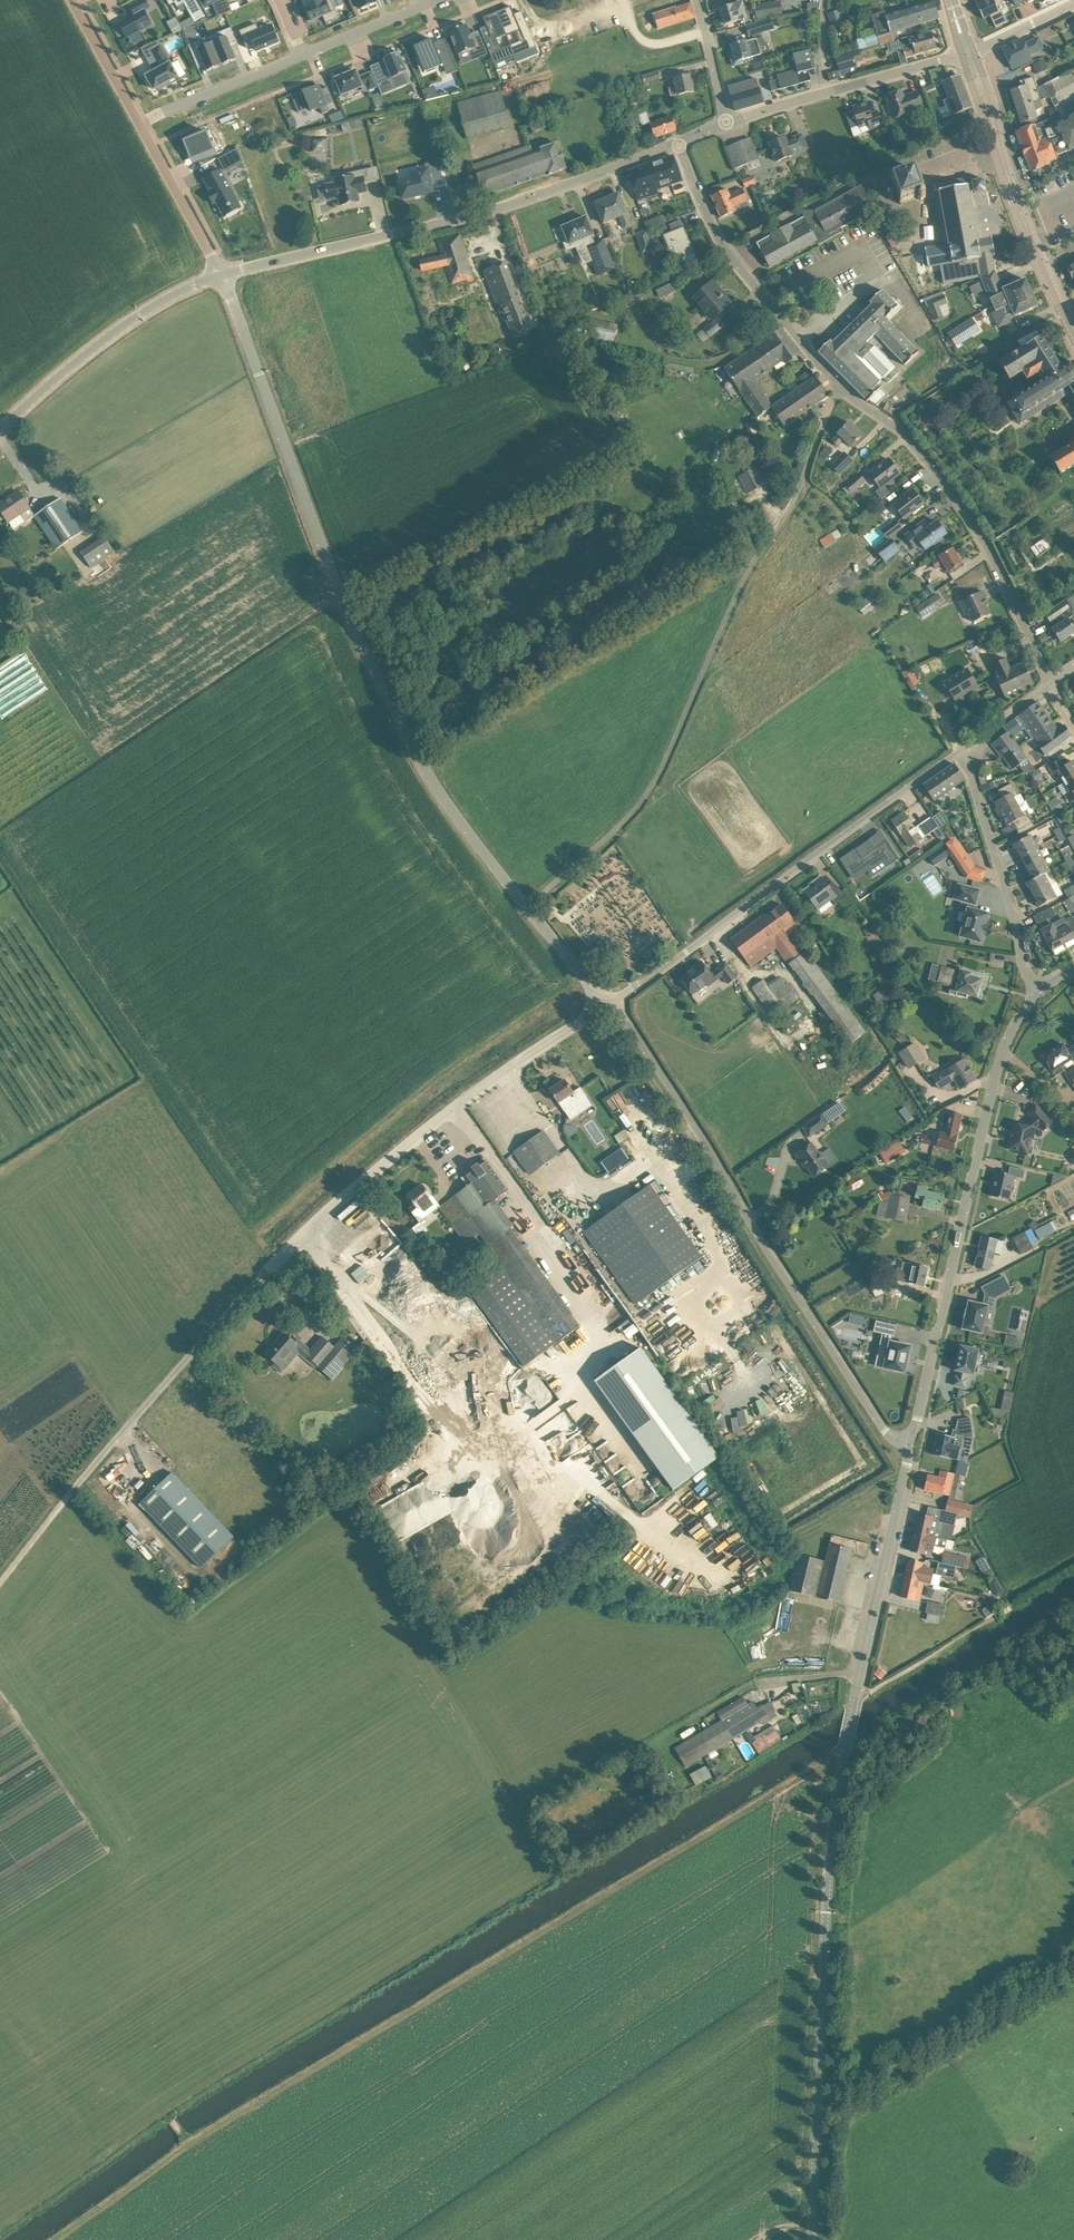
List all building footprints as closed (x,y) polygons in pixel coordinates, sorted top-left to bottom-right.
[(146,0),(141,0),(130,6),(134,15),(119,23),(127,37),(152,24),(144,10),(150,7),(146,0)] [(170,5),(175,2),(177,7),(184,3),(194,21),(205,16),(196,0),(167,0),(170,5)] [(203,7),(212,3),(218,16),(232,10),(230,6),(229,3),(228,0),(199,0),(203,7)] [(306,9),(328,0),(303,0),(306,8),(306,9)] [(306,9),(311,21),(323,16),(326,23),(339,17),(331,0),(328,0),(306,9)] [(360,9),(376,2),(375,0),(357,0),(360,9)] [(977,7),(983,19),(990,16),(996,28),(1007,23),(1001,10),(1005,9),(1001,0),(993,0),(977,7)] [(872,16),(871,16),(875,28),(878,37),(891,33),(897,32),(939,19),(933,1),(885,15),(884,12),(872,16)] [(238,2),(230,6),(232,10),(240,7),(238,2)] [(696,18),(691,3),(654,15),(659,30),(696,18)] [(721,9),(723,15),(720,16),(722,24),(725,24),(725,25),(738,21),(738,20),(748,17),(744,3),(734,6),(734,5),(721,9)] [(755,5),(757,19),(767,17),(766,3),(755,5)] [(511,7),(497,12),(507,35),(516,31),(521,41),(511,45),(515,55),(536,47),(521,11),(514,14),(511,7)] [(828,14),(833,30),(841,27),(837,11),(828,14)] [(487,26),(480,29),(494,64),(515,55),(511,45),(501,49),(497,39),(507,35),(497,12),(484,18),(487,26)] [(772,16),(758,20),(762,32),(776,28),(772,16)] [(176,18),(167,22),(174,34),(182,29),(176,18)] [(239,31),(246,48),(254,45),(257,51),(279,42),(272,26),(260,31),(257,24),(239,31)] [(466,25),(449,32),(459,55),(475,48),(479,57),(487,54),(480,37),(473,40),(466,25)] [(208,35),(220,65),(234,59),(228,44),(234,41),(228,26),(208,35)] [(900,40),(898,40),(902,47),(905,57),(936,48),(932,32),(911,39),(911,37),(900,40)] [(855,38),(858,49),(877,43),(873,33),(855,38)] [(891,33),(878,37),(880,44),(881,46),(887,44),(894,42),(891,33)] [(206,70),(220,65),(208,35),(188,44),(194,58),(200,55),(206,70)] [(1022,39),(1002,49),(1012,69),(1032,60),(1030,56),(1044,49),(1038,36),(1024,43),(1022,39)] [(432,39),(414,46),(423,67),(440,61),(442,66),(443,66),(445,69),(454,65),(457,72),(458,71),(445,39),(434,44),(432,39)] [(730,55),(734,66),(743,63),(742,60),(761,55),(756,39),(747,42),(747,41),(731,45),(734,54),(730,55)] [(158,41),(142,48),(155,71),(147,76),(154,89),(157,87),(159,90),(171,84),(169,81),(177,76),(176,74),(177,73),(176,71),(175,72),(158,41)] [(792,56),(797,73),(769,82),(772,92),(811,81),(807,67),(815,65),(811,50),(792,56)] [(860,51),(835,58),(840,73),(857,67),(856,63),(863,61),(860,51)] [(385,64),(371,69),(378,85),(391,79),(394,87),(411,80),(399,52),(383,59),(385,64)] [(1031,65),(1035,74),(1046,69),(1042,60),(1031,65)] [(356,70),(335,79),(342,95),(366,86),(368,91),(377,87),(371,73),(359,78),(356,70)] [(940,70),(930,73),(932,79),(942,76),(940,70)] [(839,71),(831,73),(828,74),(830,81),(841,78),(842,81),(839,71)] [(642,76),(645,83),(660,79),(658,72),(642,76)] [(669,88),(670,96),(693,92),(690,75),(675,79),(677,86),(669,88)] [(949,117),(972,108),(959,75),(942,82),(951,104),(945,106),(949,117)] [(1011,91),(1016,108),(1027,104),(1026,101),(1031,99),(1029,95),(1038,92),(1037,88),(1043,85),(1037,88),(1033,77),(1023,80),(1026,87),(1011,91)] [(1053,80),(1043,85),(1050,97),(1052,103),(1065,96),(1056,78),(1053,80)] [(729,89),(736,111),(764,103),(759,88),(758,88),(756,79),(729,88),(729,89)] [(1027,104),(1016,108),(1021,123),(1037,118),(1034,112),(1043,108),(1040,100),(1050,97),(1043,85),(1037,88),(1038,92),(1029,95),(1031,99),(1026,101),(1027,104)] [(305,95),(293,100),(299,113),(310,108),(312,111),(320,108),(323,114),(330,111),(327,105),(334,102),(328,87),(318,91),(316,87),(303,92),(305,95)] [(430,87),(422,90),(426,101),(431,100),(430,98),(433,96),(430,87)] [(889,105),(887,105),(892,120),(910,113),(909,112),(923,107),(918,91),(908,95),(909,97),(904,98),(902,90),(886,96),(889,105)] [(453,102),(461,136),(507,125),(499,91),(453,102)] [(846,114),(851,129),(859,126),(860,128),(868,125),(870,130),(883,125),(878,111),(870,113),(866,102),(852,107),(854,111),(846,114)] [(1054,107),(1048,109),(1051,119),(1057,117),(1054,107)] [(917,114),(921,123),(932,119),(929,110),(917,114)] [(344,119),(343,118),(341,112),(335,114),(330,116),(333,124),(344,119)] [(530,124),(533,132),(554,124),(551,115),(530,124)] [(625,120),(629,132),(644,126),(640,115),(625,120)] [(650,124),(655,138),(677,130),(672,116),(650,124)] [(1071,118),(1055,128),(1050,131),(1046,121),(1043,122),(1055,156),(1056,155),(1057,156),(1069,151),(1068,150),(1069,150),(1070,151),(1073,148),(1073,116),(1071,118)] [(1055,156),(1043,122),(1016,132),(1031,171),(1049,164),(1049,162),(1057,159),(1055,156)] [(210,129),(184,142),(190,154),(194,152),(201,167),(216,159),(213,153),(220,149),(210,129)] [(769,144),(776,162),(792,156),(792,155),(807,149),(802,135),(786,140),(786,138),(769,144)] [(484,162),(476,136),(462,141),(464,149),(453,153),(462,179),(463,179),(480,173),(477,164),(484,162)] [(329,151),(328,137),(309,138),(310,152),(313,152),(313,153),(326,152),(329,151)] [(727,148),(735,168),(759,158),(750,138),(727,148)] [(463,179),(470,200),(484,195),(484,196),(547,175),(566,169),(557,143),(538,150),(539,153),(534,155),(531,146),(484,162),(477,164),(480,173),(463,179)] [(239,148),(223,157),(229,167),(243,160),(239,148)] [(622,174),(625,181),(631,179),(638,200),(659,194),(657,190),(682,181),(673,156),(622,174)] [(414,180),(400,184),(403,198),(414,196),(414,197),(422,195),(421,194),(432,192),(431,186),(443,184),(440,169),(428,172),(428,171),(413,175),(414,180)] [(891,177),(890,180),(892,181),(893,182),(896,187),(897,188),(899,193),(899,195),(901,200),(900,201),(899,204),(902,205),(902,203),(903,201),(917,196),(917,197),(918,199),(921,200),(924,199),(924,198),(926,197),(926,193),(922,192),(921,188),(919,187),(916,179),(917,177),(916,173),(917,171),(917,170),(915,169),(913,172),(895,179),(894,179),(891,177)] [(239,202),(222,170),(204,180),(221,211),(239,202)] [(742,180),(746,188),(756,183),(753,175),(742,180)] [(325,185),(329,201),(339,199),(340,206),(360,202),(358,194),(368,192),(364,177),(355,179),(354,176),(335,180),(335,183),(325,185)] [(979,259),(983,277),(995,271),(992,256),(995,255),(991,235),(1001,234),(996,207),(989,208),(987,192),(984,179),(972,182),(972,180),(971,178),(954,181),(934,185),(935,192),(932,192),(934,198),(936,198),(938,210),(936,210),(937,216),(939,215),(941,228),(939,229),(940,235),(942,235),(944,246),(926,249),(929,267),(953,262),(953,263),(962,262),(965,264),(968,264),(970,263),(971,263),(972,262),(972,261),(973,260),(979,259)] [(757,243),(761,251),(762,253),(759,254),(764,259),(765,258),(765,259),(764,259),(765,266),(768,264),(769,266),(817,240),(819,241),(822,237),(823,238),(826,233),(829,235),(875,209),(861,185),(816,210),(816,211),(808,211),(808,218),(806,219),(804,217),(789,225),(789,224),(771,234),(771,235),(757,243)] [(712,196),(721,218),(737,212),(737,211),(749,206),(747,201),(748,201),(742,189),(730,194),(728,189),(712,196)] [(595,204),(604,224),(620,217),(626,229),(633,226),(618,193),(595,204)] [(663,215),(657,218),(659,224),(666,222),(663,215)] [(564,240),(563,240),(567,250),(577,246),(578,250),(594,243),(591,236),(594,235),(586,217),(577,221),(571,223),(571,224),(562,227),(562,228),(558,229),(559,230),(559,229),(564,240)] [(673,248),(678,261),(695,254),(684,227),(663,235),(669,249),(673,248)] [(637,233),(643,253),(654,250),(647,229),(637,233)] [(438,241),(443,256),(420,263),(423,272),(446,265),(451,284),(468,279),(469,283),(473,280),(460,234),(438,241)] [(587,247),(599,276),(615,269),(603,240),(594,244),(594,243),(578,250),(578,251),(587,247)] [(503,312),(513,336),(531,328),(510,273),(506,263),(484,271),(488,282),(488,281),(500,313),(503,312)] [(995,271),(983,277),(981,277),(983,281),(966,292),(969,297),(981,289),(983,294),(988,292),(993,304),(996,312),(993,313),(999,327),(1011,322),(1010,319),(1037,307),(1025,279),(1003,289),(995,271)] [(711,283),(693,297),(713,322),(704,329),(712,338),(726,325),(718,315),(731,303),(723,294),(721,295),(711,283)] [(671,284),(657,291),(661,299),(675,292),(671,284)] [(881,388),(878,385),(884,378),(889,383),(899,372),(895,368),(895,367),(879,351),(885,345),(905,366),(919,351),(886,318),(898,306),(882,290),(870,302),(871,304),(833,343),(830,340),(818,352),(867,402),(868,401),(877,406),(888,395),(881,388)] [(934,295),(924,299),(927,306),(928,306),(934,320),(943,317),(939,307),(934,295)] [(652,317),(656,326),(664,323),(661,314),(652,317)] [(965,322),(947,333),(956,347),(973,336),(965,322)] [(760,345),(770,360),(774,366),(777,370),(800,355),(782,329),(768,338),(768,339),(760,345)] [(1037,373),(1043,383),(1062,371),(1037,330),(1018,341),(1022,349),(999,363),(1009,380),(1022,371),(1027,379),(1037,373)] [(758,417),(772,408),(772,407),(754,381),(774,366),(770,360),(760,345),(725,369),(758,417)] [(1008,404),(1010,408),(1006,411),(1010,418),(1014,415),(1019,423),(1062,397),(1059,392),(1064,389),(1073,405),(1073,363),(1062,371),(1043,383),(1008,404)] [(809,370),(798,377),(803,384),(814,377),(809,370)] [(772,407),(772,408),(785,426),(828,396),(828,397),(829,396),(828,395),(816,378),(816,376),(814,377),(815,377),(772,407)] [(862,435),(849,422),(838,434),(839,434),(832,441),(838,446),(844,440),(851,446),(862,435)] [(1050,458),(1060,474),(1073,465),(1073,443),(1050,458)] [(832,466),(842,475),(855,461),(846,452),(832,466)] [(870,474),(881,488),(900,473),(889,459),(870,474)] [(743,485),(747,494),(753,492),(763,486),(753,469),(738,477),(743,485)] [(847,486),(853,492),(865,481),(859,475),(847,486)] [(894,505),(905,519),(924,504),(913,490),(894,505)] [(4,515),(9,522),(20,515),(26,523),(35,517),(57,549),(83,531),(61,499),(36,516),(19,491),(0,504),(0,509),(4,515)] [(725,499),(731,509),(738,504),(733,495),(725,499)] [(884,499),(876,505),(882,513),(890,507),(884,499)] [(882,530),(888,538),(902,528),(896,521),(882,530)] [(924,521),(905,536),(916,549),(921,545),(925,550),(933,544),(934,545),(941,540),(941,539),(947,534),(944,531),(946,530),(940,523),(939,524),(937,521),(929,527),(924,521)] [(831,533),(820,540),(825,548),(836,541),(835,539),(841,536),(837,530),(831,534),(831,533)] [(79,553),(91,569),(113,552),(102,536),(79,553)] [(1031,547),(1038,558),(1053,548),(1046,538),(1031,547)] [(885,562),(900,550),(891,539),(876,551),(885,562)] [(940,557),(932,562),(936,569),(944,564),(949,572),(962,564),(953,549),(940,557)] [(923,593),(924,594),(927,598),(936,592),(931,584),(926,588),(927,590),(923,593)] [(874,591),(856,606),(865,616),(882,602),(874,591)] [(960,602),(966,615),(970,614),(974,622),(990,615),(983,601),(986,600),(982,591),(960,602)] [(917,608),(924,618),(937,609),(930,599),(917,608)] [(1046,614),(1050,621),(1055,618),(1059,625),(1052,629),(1061,642),(1073,633),(1073,628),(1068,619),(1073,614),(1069,608),(1066,602),(1046,614)] [(1037,639),(1041,645),(1048,640),(1044,634),(1037,639)] [(995,676),(1005,697),(1033,684),(1023,663),(1010,669),(1005,659),(993,665),(998,675),(995,676)] [(967,669),(944,683),(955,701),(956,700),(977,687),(978,687),(967,669)] [(1012,738),(1024,729),(1032,739),(1035,737),(1038,741),(1036,742),(1039,746),(1038,746),(1044,755),(1071,736),(1065,725),(1058,730),(1038,702),(1003,727),(1007,733),(1007,732),(1012,738)] [(992,744),(997,752),(999,751),(1013,770),(1025,761),(1027,762),(1020,767),(1024,773),(1035,771),(1012,738),(1007,732),(1007,733),(992,744)] [(1073,776),(1073,763),(1073,761),(1069,763),(1065,756),(1048,767),(1053,775),(1058,772),(1064,782),(1073,776)] [(934,801),(965,780),(954,764),(923,785),(934,801)] [(1030,774),(1035,783),(1043,778),(1039,770),(1030,774)] [(1064,782),(1069,792),(1065,794),(1070,804),(1073,801),(1073,776),(1064,782)] [(994,782),(982,785),(983,791),(995,787),(994,782)] [(996,809),(999,815),(1025,802),(1021,794),(1018,795),(1011,783),(998,790),(1002,798),(995,802),(998,808),(996,809)] [(1054,798),(1046,803),(1053,813),(1060,809),(1054,798)] [(1025,802),(999,815),(1002,821),(1004,820),(1007,826),(1013,823),(1019,834),(1034,826),(1026,810),(1030,808),(1026,801),(1025,802)] [(922,839),(939,827),(931,817),(915,828),(904,813),(892,821),(902,835),(902,834),(911,847),(922,839)] [(1063,814),(1057,818),(1060,823),(1066,820),(1063,814)] [(936,815),(932,818),(939,828),(949,821),(945,816),(940,820),(936,815)] [(1030,835),(1013,845),(1019,856),(1037,847),(1030,835)] [(857,847),(840,859),(844,866),(845,866),(853,878),(868,867),(870,870),(883,861),(888,867),(899,859),(890,845),(890,844),(888,840),(876,848),(870,840),(858,848),(857,847)] [(967,877),(982,882),(986,869),(975,866),(959,843),(948,850),(967,877)] [(942,847),(928,857),(934,866),(949,856),(942,847)] [(1019,856),(1026,868),(1043,859),(1037,847),(1019,856)] [(924,854),(920,849),(915,853),(919,858),(924,854)] [(1069,851),(1062,855),(1065,860),(1071,856),(1069,851)] [(1065,860),(1067,863),(1068,865),(1073,862),(1073,861),(1071,856),(1065,860)] [(908,858),(903,862),(907,866),(912,863),(908,858)] [(1026,868),(1032,880),(1044,874),(1050,871),(1043,859),(1026,868)] [(1061,866),(1063,871),(1069,868),(1068,865),(1067,863),(1061,866)] [(1026,883),(1033,895),(1056,883),(1050,871),(1044,874),(1032,880),(1026,883)] [(810,886),(804,891),(818,909),(831,899),(835,905),(845,897),(835,884),(830,888),(822,877),(816,882),(815,880),(809,884),(810,886)] [(1056,883),(1033,895),(1039,907),(1062,894),(1056,883)] [(980,942),(982,943),(982,941),(984,932),(986,932),(988,925),(986,925),(989,916),(990,914),(988,913),(988,914),(974,910),(975,905),(976,905),(980,890),(959,884),(955,899),(962,901),(959,909),(967,911),(961,935),(960,935),(960,937),(962,937),(980,942)] [(1064,901),(1071,913),(1073,911),(1073,910),(1068,899),(1064,901)] [(763,916),(731,939),(751,967),(777,948),(849,1045),(865,1033),(805,952),(802,955),(783,929),(794,921),(782,905),(764,918),(763,916)] [(1034,916),(1038,924),(1049,918),(1045,910),(1034,916)] [(1067,951),(1073,948),(1072,946),(1073,945),(1073,918),(1067,922),(1065,918),(1052,924),(1067,951)] [(1061,954),(1067,951),(1052,924),(1041,930),(1054,955),(1061,952),(1061,954)] [(606,966),(612,974),(618,969),(612,961),(606,966)] [(715,978),(702,961),(693,967),(695,969),(681,979),(682,981),(681,982),(685,988),(687,987),(690,992),(704,982),(706,985),(715,978)] [(726,962),(717,968),(728,984),(737,978),(726,962)] [(942,966),(938,982),(952,986),(949,994),(966,998),(968,993),(978,996),(981,986),(979,986),(980,980),(969,977),(970,974),(962,972),(961,975),(955,973),(956,970),(942,966)] [(763,980),(752,987),(765,1008),(769,1006),(774,1015),(798,999),(793,990),(791,991),(782,977),(768,986),(763,980)] [(840,994),(843,997),(851,991),(849,988),(840,994)] [(883,989),(874,996),(881,1006),(891,1000),(883,989)] [(1044,1057),(1050,1066),(1053,1071),(1053,1070),(1056,1076),(1065,1070),(1063,1068),(1065,1066),(1064,1064),(1072,1059),(1073,1057),(1073,1047),(1067,1051),(1063,1045),(1063,1044),(1062,1044),(1062,1045),(1044,1056),(1044,1055),(1043,1056),(1044,1056),(1043,1056),(1044,1057)] [(906,1049),(900,1053),(909,1068),(916,1064),(906,1049)] [(972,1072),(972,1071),(969,1067),(964,1060),(933,1079),(939,1089),(954,1079),(961,1089),(967,1085),(976,1079),(972,1072)] [(928,1094),(936,1088),(918,1064),(911,1070),(928,1094)] [(559,1103),(565,1111),(577,1102),(587,1096),(581,1087),(573,1092),(565,1080),(550,1090),(559,1103)] [(839,1103),(823,1114),(829,1123),(845,1111),(839,1103)] [(1017,1154),(1027,1156),(1031,1138),(1033,1139),(1036,1128),(1039,1125),(1044,1131),(1053,1123),(1036,1106),(1028,1113),(1033,1119),(1026,1126),(1015,1124),(1012,1139),(1010,1139),(1007,1149),(1018,1151),(1017,1154)] [(803,1123),(812,1136),(828,1124),(819,1112),(803,1123)] [(937,1146),(943,1148),(954,1150),(962,1115),(949,1112),(945,1134),(940,1132),(937,1146)] [(565,1124),(564,1131),(573,1132),(574,1126),(565,1124)] [(614,1135),(619,1142),(631,1135),(626,1128),(614,1135)] [(521,1161),(530,1175),(560,1154),(551,1140),(544,1131),(514,1152),(521,1161)] [(880,1150),(888,1162),(908,1150),(900,1138),(880,1150)] [(796,1154),(805,1167),(807,1166),(814,1176),(830,1165),(814,1142),(796,1154)] [(622,1148),(601,1162),(608,1173),(629,1159),(622,1148)] [(453,1197),(480,1234),(506,1270),(472,1294),(525,1366),(580,1326),(509,1229),(514,1225),(496,1200),(508,1191),(487,1162),(481,1166),(478,1163),(472,1168),(474,1171),(467,1176),(473,1183),(453,1197)] [(1014,1176),(996,1171),(990,1196),(1009,1200),(1014,1176)] [(855,1178),(848,1182),(854,1191),(861,1187),(855,1178)] [(411,1210),(420,1221),(439,1206),(432,1197),(422,1185),(408,1196),(416,1206),(411,1210)] [(650,1185),(584,1232),(636,1304),(702,1257),(650,1185)] [(925,1197),(923,1207),(940,1211),(944,1195),(933,1193),(927,1191),(928,1188),(918,1186),(916,1195),(925,1197)] [(879,1193),(884,1199),(890,1196),(892,1195),(893,1193),(890,1189),(884,1192),(883,1190),(879,1193)] [(884,1199),(881,1201),(877,1216),(905,1222),(910,1199),(892,1195),(890,1196),(884,1199)] [(466,1244),(480,1234),(453,1197),(442,1205),(452,1220),(450,1222),(466,1244)] [(1028,1226),(1033,1230),(1039,1224),(1034,1220),(1028,1226)] [(401,1242),(383,1222),(342,1257),(359,1278),(401,1242)] [(1037,1241),(1031,1229),(1013,1238),(1021,1254),(1033,1247),(1031,1244),(1037,1241)] [(982,1236),(975,1266),(990,1270),(994,1252),(1002,1254),(1005,1242),(982,1236)] [(908,1282),(913,1284),(924,1286),(928,1268),(917,1265),(912,1264),(911,1270),(897,1267),(897,1270),(895,1278),(895,1279),(908,1282)] [(887,1270),(886,1276),(895,1278),(897,1270),(892,1269),(892,1271),(887,1270)] [(965,1317),(963,1329),(981,1333),(987,1306),(992,1307),(994,1297),(1010,1290),(1003,1276),(981,1287),(985,1294),(983,1304),(969,1301),(967,1310),(966,1310),(965,1317)] [(878,1279),(869,1282),(870,1283),(872,1289),(875,1296),(884,1292),(878,1279)] [(345,1323),(353,1333),(358,1330),(350,1319),(345,1323)] [(905,1373),(911,1345),(891,1341),(892,1336),(894,1336),(897,1325),(876,1320),(874,1332),(882,1334),(880,1345),(888,1347),(884,1368),(905,1373)] [(278,1341),(267,1354),(285,1370),(299,1353),(316,1368),(318,1365),(334,1379),(359,1349),(343,1336),(334,1347),(323,1337),(311,1350),(296,1338),(294,1341),(284,1333),(278,1341)] [(1020,1348),(1021,1339),(1015,1338),(1013,1346),(1020,1348)] [(659,1488),(708,1458),(639,1343),(590,1373),(659,1488)] [(979,1349),(960,1345),(955,1370),(959,1371),(958,1377),(956,1376),(954,1385),(965,1387),(967,1379),(966,1378),(967,1373),(973,1374),(979,1349)] [(1001,1409),(999,1417),(1008,1419),(1014,1392),(1005,1391),(1001,1409)] [(730,1415),(731,1432),(738,1431),(738,1427),(744,1426),(744,1411),(737,1411),(737,1415),(730,1415)] [(958,1419),(955,1434),(962,1436),(965,1437),(973,1436),(971,1417),(958,1419)] [(954,1437),(937,1433),(932,1455),(949,1458),(950,1456),(957,1458),(962,1436),(955,1434),(954,1437)] [(605,1466),(615,1459),(610,1451),(599,1459),(605,1466)] [(958,1461),(955,1474),(956,1474),(960,1475),(966,1476),(969,1463),(958,1461)] [(928,1475),(924,1490),(949,1495),(955,1474),(941,1471),(940,1478),(928,1475)] [(173,1472),(140,1503),(201,1568),(234,1537),(173,1472)] [(949,1500),(946,1511),(958,1514),(970,1517),(972,1506),(949,1500)] [(590,1509),(598,1517),(606,1510),(599,1501),(590,1509)] [(919,1514),(915,1532),(936,1537),(940,1538),(944,1523),(956,1525),(958,1514),(946,1511),(928,1507),(926,1516),(919,1514)] [(710,1521),(704,1524),(701,1518),(694,1522),(700,1532),(712,1526),(710,1521)] [(936,1537),(915,1532),(911,1551),(921,1553),(925,1554),(926,1550),(934,1552),(935,1545),(947,1548),(949,1540),(940,1538),(936,1537)] [(826,1561),(818,1597),(826,1599),(840,1603),(851,1555),(865,1559),(869,1544),(858,1541),(833,1535),(826,1561)] [(740,1552),(747,1559),(757,1550),(750,1543),(740,1552)] [(736,1572),(746,1563),(734,1551),(724,1560),(736,1572)] [(947,1553),(944,1563),(967,1568),(969,1558),(947,1553)] [(788,1590),(818,1597),(826,1561),(797,1554),(788,1590)] [(922,1567),(923,1563),(920,1562),(909,1560),(905,1578),(924,1582),(932,1584),(935,1570),(922,1567)] [(986,1561),(979,1565),(982,1572),(992,1575),(993,1574),(986,1561)] [(936,1574),(954,1578),(957,1566),(939,1562),(936,1574)] [(995,1577),(988,1581),(996,1597),(1003,1593),(995,1577)] [(900,1597),(920,1601),(924,1582),(905,1578),(900,1597)] [(927,1620),(941,1623),(942,1616),(943,1616),(946,1605),(928,1601),(926,1612),(929,1613),(927,1620)] [(988,1606),(982,1609),(987,1618),(993,1615),(988,1606)] [(876,1673),(883,1679),(888,1673),(881,1666),(876,1673)] [(744,1697),(717,1713),(722,1721),(723,1720),(729,1728),(727,1729),(733,1738),(761,1721),(763,1725),(772,1720),(771,1719),(763,1705),(757,1708),(753,1702),(749,1705),(744,1697)] [(770,1700),(763,1705),(771,1719),(777,1716),(774,1711),(776,1710),(770,1700)] [(722,1721),(676,1749),(686,1766),(733,1738),(727,1729),(729,1728),(723,1720),(722,1721)] [(774,1724),(755,1736),(757,1740),(753,1743),(759,1752),(782,1738),(777,1731),(778,1730),(774,1724)] [(748,1738),(752,1744),(753,1743),(757,1740),(755,1736),(754,1735),(748,1738)] [(705,1763),(710,1775),(720,1771),(714,1759),(705,1763)] [(688,1772),(694,1784),(710,1777),(704,1765),(688,1772)]
